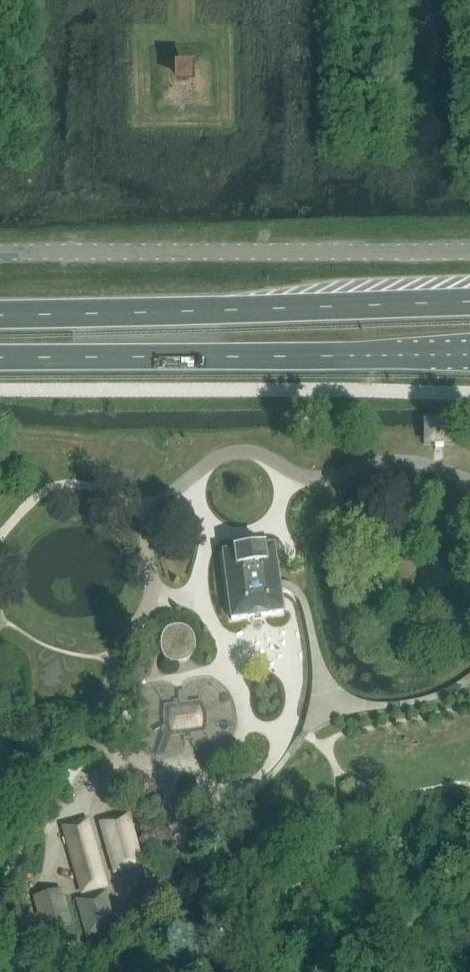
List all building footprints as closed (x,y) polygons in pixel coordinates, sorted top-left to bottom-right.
[(177,71),(177,83),(183,82),(189,82),(189,71),(177,71)] [(427,443),(449,443),(449,424),(426,424),(427,443)] [(296,589),(287,584),(277,584),(273,548),(222,554),(231,621),(281,614),(278,591),(285,591),(292,594),(297,601),(301,609),(306,630),(310,651),(312,673),(311,694),(307,716),(303,727),(302,730),(300,736),(297,742),(291,756),(292,756),(303,742),(305,739),(311,735),(322,727),(343,718),(364,714),(385,711),(407,708),(428,704),(449,697),(468,687),(469,686),(469,675),(455,685),(436,695),(416,701),(385,705),(364,703),(345,694),(330,678),(321,659),(315,639),(310,617),(303,597),(296,589)] [(192,635),(191,632),(190,631),(188,629),(186,628),(183,627),(181,626),(179,626),(176,626),(174,626),(171,627),(169,627),(167,629),(165,630),(164,632),(162,635),(161,637),(160,640),(160,642),(160,645),(160,648),(160,650),(161,653),(162,656),(164,658),(165,660),(167,661),(169,662),(172,663),(174,664),(176,664),(179,664),(181,664),(183,663),(186,662),(188,661),(189,659),(191,657),(192,655),(193,653),(194,650),(195,648),(195,645),(195,642),(194,640),(194,637),(192,635)] [(202,717),(198,706),(168,710),(167,723),(171,733),(201,728),(202,717)] [(124,821),(103,827),(117,873),(138,867),(124,821)] [(86,827),(65,833),(84,894),(104,888),(86,827)] [(73,926),(62,890),(32,898),(42,935),(73,926)] [(115,926),(106,891),(74,900),(86,940),(115,926)]
